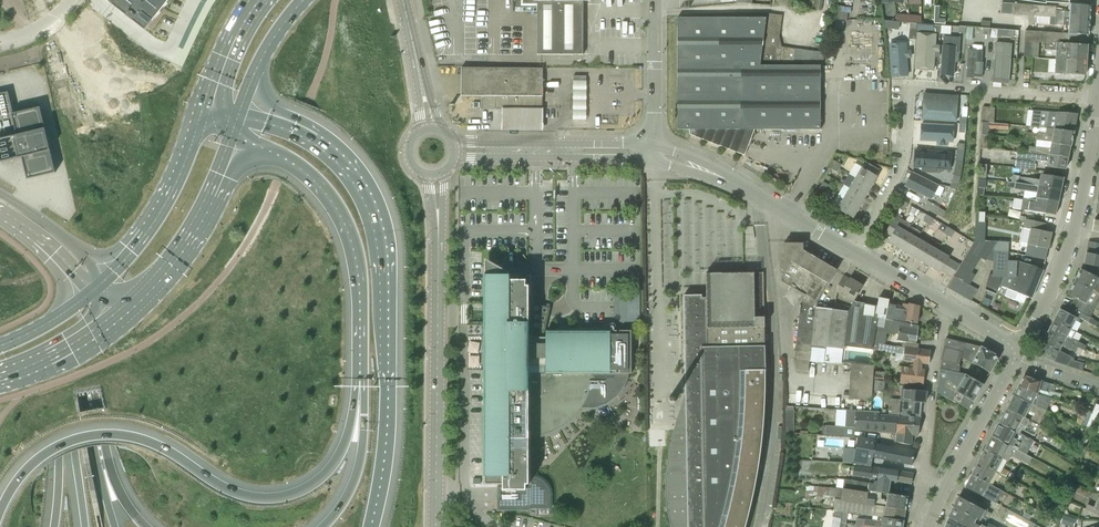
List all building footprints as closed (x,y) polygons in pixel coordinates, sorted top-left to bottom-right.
[(111,4),(146,30),(169,0),(114,0),(112,2),(112,3),(111,4)] [(591,1),(591,0),(516,0),(516,11),(537,12),(537,55),(573,55),(573,56),(577,56),(577,55),(583,55),(583,1),(591,1)] [(1071,3),(1071,4),(1070,11),(1064,11),(1064,10),(1056,9),(1056,6),(1002,2),(1001,14),(1036,16),(1089,20),(1090,5),(1084,5),(1084,4),(1071,3)] [(934,23),(945,24),(946,15),(939,15),(940,6),(935,6),(934,19),(934,23)] [(769,13),(768,20),(781,23),(782,15),(769,13)] [(1062,33),(1088,34),(1088,35),(1089,20),(1036,16),(1036,24),(1055,25),(1055,26),(1063,26),(1062,33)] [(754,130),(820,130),(820,65),(760,65),(767,17),(678,17),(677,129),(689,129),(689,134),(744,156),(754,130)] [(768,20),(767,27),(780,29),(781,23),(768,20)] [(884,29),(899,30),(900,23),(883,22),(884,29)] [(965,38),(973,38),(974,27),(966,26),(966,33),(965,38)] [(780,29),(767,27),(766,34),(779,36),(780,29)] [(1026,32),(1025,42),(1039,42),(1044,42),(1088,45),(1088,34),(1062,33),(1026,32)] [(914,70),(934,71),(935,53),(940,53),(941,45),(935,44),(936,34),(917,33),(914,70)] [(780,62),(782,46),(779,36),(766,34),(762,62),(780,62)] [(995,42),(991,83),(1007,84),(1011,43),(995,42)] [(1039,42),(1025,42),(1024,57),(1031,57),(1033,58),(1038,58),(1039,42)] [(1056,59),(1087,60),(1088,45),(1044,42),(1044,50),(1056,51),(1056,59)] [(906,44),(895,44),(896,63),(897,77),(908,77),(906,44)] [(789,47),(782,46),(780,62),(787,62),(789,47)] [(787,62),(794,62),(796,48),(789,47),(787,62)] [(803,49),(796,48),(794,62),(801,62),(803,49)] [(801,62),(809,63),(810,50),(803,49),(801,62)] [(815,64),(817,51),(810,50),(809,63),(815,64)] [(943,73),(957,74),(958,51),(948,51),(944,50),(943,73)] [(815,64),(823,65),(824,52),(817,51),(815,64)] [(965,76),(979,77),(981,55),(966,54),(965,76)] [(1055,73),(1085,75),(1087,60),(1056,59),(1055,73)] [(482,108),(543,108),(543,68),(462,67),(461,95),(482,95),(482,108)] [(144,78),(149,89),(161,84),(156,72),(144,78)] [(587,81),(573,81),(573,93),(573,120),(586,120),(587,94),(587,81)] [(41,107),(14,113),(8,92),(0,94),(0,157),(1,162),(22,157),(25,168),(27,179),(56,172),(51,151),(46,129),(41,107)] [(921,120),(955,123),(956,105),(922,103),(921,120)] [(982,122),(994,123),(995,107),(983,107),(982,122)] [(503,114),(502,130),(542,131),(542,114),(542,108),(503,108),(503,114)] [(1031,127),(1047,128),(1074,130),(1077,114),(1033,110),(1031,127)] [(988,129),(1008,130),(1009,124),(994,123),(982,122),(981,135),(987,135),(988,129)] [(939,135),(953,135),(954,126),(916,124),(916,134),(929,134),(929,143),(938,143),(939,135)] [(1037,137),(1036,140),(1071,144),(1074,130),(1047,128),(1045,134),(1038,133),(1037,137)] [(1035,153),(1068,156),(1071,144),(1036,140),(1035,153)] [(950,152),(914,149),(913,166),(949,169),(950,152)] [(963,151),(957,150),(955,161),(962,162),(963,151)] [(1047,161),(1046,167),(1066,169),(1068,156),(1035,153),(1031,153),(1018,152),(1016,168),(1035,170),(1036,160),(1047,161)] [(856,177),(871,186),(877,176),(875,175),(879,169),(867,162),(863,168),(862,167),(856,177)] [(933,195),(938,184),(911,171),(906,181),(910,183),(908,188),(919,193),(921,189),(933,195)] [(1018,183),(1061,190),(1063,178),(1041,174),(1040,180),(1019,176),(1018,183)] [(850,188),(865,197),(871,186),(856,177),(850,188)] [(1037,200),(1058,204),(1061,190),(1018,183),(1007,182),(1007,188),(1038,192),(1037,200)] [(844,198),(859,207),(865,197),(850,188),(844,198)] [(859,207),(844,198),(837,209),(853,218),(859,207)] [(1023,198),(1021,210),(1055,216),(1058,204),(1037,200),(1023,198)] [(942,218),(946,212),(940,208),(928,201),(924,207),(942,218)] [(1048,249),(1048,248),(1052,232),(1044,231),(1046,223),(1040,222),(1025,219),(1023,228),(1030,229),(1027,245),(1048,249)] [(888,241),(898,248),(907,233),(897,226),(898,223),(893,220),(886,232),(891,235),(888,241)] [(898,248),(909,254),(918,239),(907,233),(898,248)] [(909,254),(919,260),(928,245),(918,239),(909,254)] [(984,240),(975,240),(960,265),(954,275),(960,279),(966,282),(970,285),(976,275),(973,274),(974,272),(973,271),(981,258),(986,261),(997,242),(997,241),(984,240)] [(1093,265),(1098,267),(1098,243),(1089,241),(1084,264),(1093,265)] [(992,283),(1032,298),(1043,270),(1017,259),(1016,261),(1007,260),(1008,251),(1009,242),(997,242),(996,260),(995,265),(996,265),(996,275),(990,273),(987,281),(987,284),(989,284),(990,287),(992,287),(992,283)] [(843,349),(812,345),(817,307),(817,302),(837,270),(803,250),(803,243),(784,243),(784,253),(779,262),(782,282),(790,287),(786,295),(793,299),(790,302),(800,313),(794,359),(796,369),(807,370),(808,361),(814,362),(841,363),(843,349)] [(919,260),(929,266),(938,251),(928,245),(919,260)] [(1048,249),(1027,245),(1025,245),(1025,247),(1018,246),(1017,253),(1023,257),(1023,256),(1045,260),(1048,249)] [(949,257),(938,251),(929,266),(940,272),(941,270),(947,274),(954,261),(949,257)] [(593,373),(616,374),(617,374),(617,356),(620,356),(620,352),(620,331),(546,330),(546,338),(534,337),(529,336),(529,285),(526,286),(526,280),(508,280),(508,276),(508,275),(508,273),(485,259),(486,484),(503,484),(503,490),(509,490),(525,490),(531,490),(531,436),(541,436),(553,432),(564,426),(574,417),(582,408),(588,396),(592,384),(593,373)] [(953,277),(954,275),(960,265),(954,261),(947,274),(953,277)] [(1093,265),(1089,273),(1098,278),(1098,267),(1093,265)] [(1097,283),(1098,279),(1098,278),(1089,273),(1082,269),(1081,269),(1075,281),(1098,294),(1098,285),(1097,283)] [(765,394),(765,382),(765,371),(766,371),(764,272),(747,272),(706,273),(706,295),(704,295),(703,292),(684,292),(686,395),(684,397),(682,403),(678,414),(674,430),(673,434),(671,441),(669,455),(667,468),(666,483),(665,490),(666,497),(667,506),(668,515),(669,519),(671,525),(672,526),(745,526),(748,515),(751,504),(754,492),(756,480),(758,468),(761,452),(763,429),(764,417),(765,405),(765,394)] [(947,287),(953,291),(960,279),(954,275),(953,277),(947,287)] [(854,302),(854,301),(863,286),(850,278),(849,279),(844,276),(838,284),(837,292),(854,302)] [(953,291),(959,294),(966,282),(960,279),(953,291)] [(1091,317),(1098,302),(1098,294),(1075,281),(1068,294),(1076,298),(1071,307),(1091,317)] [(959,294),(965,298),(972,286),(970,285),(966,282),(959,294)] [(965,298),(971,301),(978,289),(972,286),(965,298)] [(620,292),(621,322),(642,321),(641,292),(620,292)] [(872,350),(874,340),(877,318),(885,319),(888,305),(889,299),(879,297),(877,306),(854,301),(854,302),(848,311),(844,346),(872,350)] [(885,319),(893,320),(894,319),(906,322),(906,321),(917,323),(919,306),(909,303),(909,305),(904,304),(903,308),(888,305),(885,319)] [(1071,307),(1063,303),(1054,320),(1071,329),(1076,321),(1078,322),(1081,318),(1097,327),(1098,323),(1098,322),(1091,317),(1071,307)] [(844,349),(844,346),(848,311),(817,307),(812,345),(843,349),(844,349)] [(903,341),(902,346),(918,348),(919,343),(916,343),(919,325),(893,320),(885,319),(877,318),(874,340),(872,350),(876,350),(878,343),(885,344),(885,342),(887,332),(898,334),(897,340),(903,341)] [(1065,341),(1084,350),(1086,346),(1072,338),(1076,332),(1071,329),(1054,320),(1048,332),(1065,341)] [(1086,351),(1084,350),(1065,341),(1048,332),(1043,342),(1068,355),(1071,350),(1076,352),(1076,353),(1083,356),(1086,351)] [(974,362),(990,372),(997,359),(996,354),(982,347),(946,339),(940,369),(956,372),(957,364),(959,365),(962,352),(962,353),(964,349),(971,351),(966,360),(973,364),(974,362)] [(1082,371),(1085,363),(1074,360),(1074,358),(1068,355),(1043,342),(1039,350),(1040,354),(1054,362),(1082,371)] [(893,346),(885,344),(878,343),(876,350),(896,354),(894,361),(903,360),(915,362),(914,368),(902,366),(900,382),(923,386),(925,369),(921,368),(921,363),(929,364),(931,350),(918,349),(918,348),(902,346),(900,346),(893,346)] [(873,400),(873,390),(873,381),(873,374),(874,365),(851,363),(849,399),(873,400)] [(960,395),(973,402),(983,384),(963,373),(956,372),(940,369),(937,393),(956,403),(959,397),(960,395)] [(886,379),(884,379),(885,373),(879,372),(879,375),(873,374),(873,381),(885,382),(886,379)] [(1052,395),(1055,386),(1026,377),(1023,378),(1018,387),(1047,396),(1048,393),(1052,395)] [(873,390),(884,392),(885,382),(873,381),(873,390)] [(901,399),(922,402),(925,402),(927,391),(914,390),(914,387),(902,385),(901,399)] [(1013,395),(1047,409),(1052,398),(1047,396),(1018,387),(1013,395)] [(1046,410),(1047,409),(1013,395),(1010,401),(1006,409),(1039,425),(1043,418),(1044,416),(1047,410),(1046,410)] [(922,402),(901,399),(899,416),(920,417),(922,402)] [(854,428),(896,432),(898,416),(888,415),(879,414),(879,412),(846,409),(845,427),(854,427),(854,428)] [(999,422),(1016,431),(1020,424),(1024,426),(1022,430),(1034,436),(1039,425),(1006,409),(999,422)] [(1087,427),(1092,429),(1097,417),(1089,414),(1085,426),(1087,427)] [(897,432),(897,442),(910,445),(912,434),(918,435),(921,417),(920,417),(899,416),(898,416),(896,432),(897,432)] [(999,422),(996,429),(992,436),(1015,449),(1026,454),(1033,441),(1016,431),(999,422)] [(985,449),(1002,458),(1003,459),(1006,460),(1008,461),(1012,455),(1015,449),(1009,446),(992,436),(985,449)] [(912,464),(915,452),(875,444),(876,441),(858,437),(853,462),(871,466),(873,456),(912,464)] [(978,461),(996,471),(1000,473),(1002,468),(1006,460),(1003,459),(1002,458),(985,449),(978,461)] [(1032,457),(1015,449),(1012,455),(1029,464),(1032,457)] [(972,474),(990,484),(996,471),(978,461),(972,474)] [(890,480),(897,481),(898,471),(880,468),(879,467),(879,468),(860,466),(859,468),(852,467),(852,473),(852,476),(858,477),(858,478),(874,481),(890,483),(890,480)] [(1006,477),(1009,471),(1002,468),(1000,473),(999,473),(1006,477)] [(897,481),(909,484),(912,484),(913,473),(898,471),(897,481)] [(965,487),(983,496),(996,503),(1003,491),(1001,490),(1001,489),(990,484),(972,474),(965,487)] [(844,478),(843,484),(842,489),(846,489),(872,491),(888,493),(890,483),(874,481),(874,483),(844,478)] [(846,489),(843,500),(869,504),(871,495),(872,491),(846,489)] [(907,496),(892,494),(889,507),(887,507),(886,518),(903,520),(907,496)] [(871,495),(869,504),(877,505),(879,496),(871,495)] [(954,507),(984,522),(986,518),(988,519),(991,513),(960,497),(954,507)] [(1085,508),(1098,515),(1098,500),(1095,508),(1087,504),(1085,508)] [(984,522),(954,507),(949,517),(968,526),(994,526),(984,522)] [(832,509),(831,512),(830,521),(833,521),(832,526),(840,526),(841,523),(842,511),(833,510),(832,509)] [(1034,524),(1009,510),(1003,521),(1015,526),(1033,526),(1034,524)] [(1063,515),(1060,524),(1070,526),(1073,526),(1075,519),(1063,515)] [(882,526),(902,526),(903,520),(886,518),(873,516),(872,520),(865,519),(864,525),(882,526)] [(949,517),(944,526),(968,526),(949,517)]
